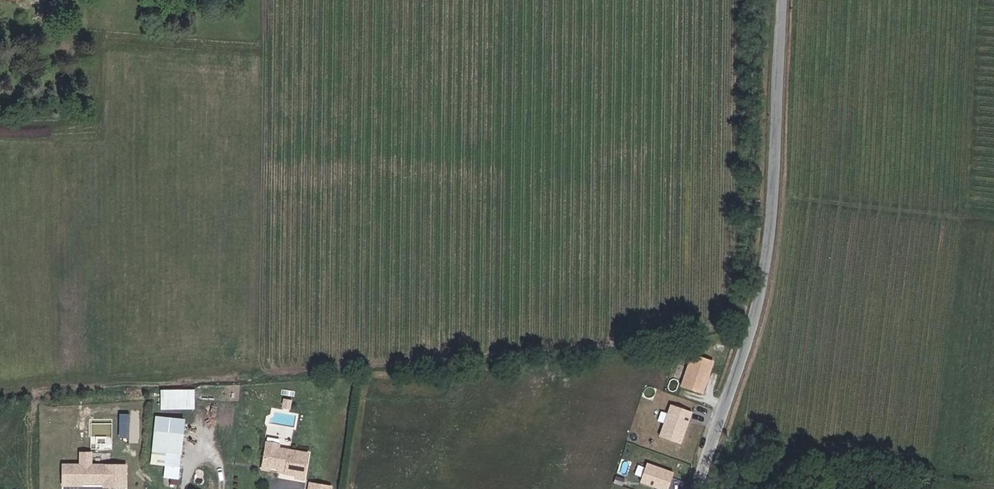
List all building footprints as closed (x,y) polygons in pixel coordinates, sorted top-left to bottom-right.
[(682,385),(702,393),(713,362),(693,355),(682,385)] [(194,389),(160,388),(160,408),(194,408),(194,389)] [(691,412),(671,405),(660,436),(681,443),(691,412)] [(167,477),(180,478),(184,419),(156,417),(152,463),(168,464),(167,477)] [(131,437),(132,420),(119,419),(119,437),(131,437)] [(287,473),(303,476),(308,449),(278,444),(278,442),(265,439),(260,467),(267,469),(279,471),(287,473)] [(81,463),(63,463),(63,484),(81,484),(81,482),(109,482),(109,486),(125,487),(125,465),(91,464),(91,452),(81,452),(81,463)] [(648,464),(641,482),(660,488),(668,488),(673,473),(648,464)] [(259,474),(266,475),(267,469),(260,467),(259,474)] [(293,482),(302,483),(303,476),(287,473),(287,478),(293,478),(293,482)]
